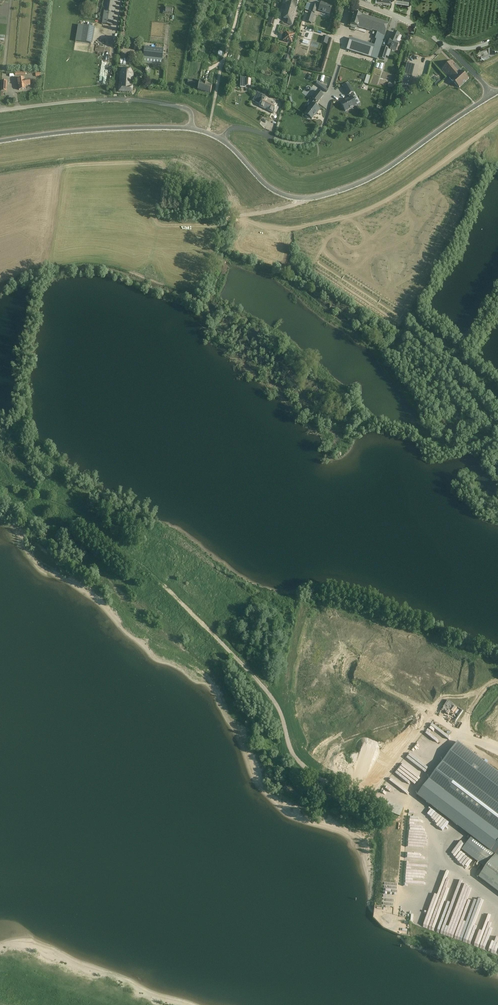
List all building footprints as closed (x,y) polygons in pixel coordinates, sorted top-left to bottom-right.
[(117,0),(105,0),(102,24),(113,25),(114,13),(115,13),(117,0)] [(281,17),(288,19),(287,23),(292,25),(297,8),(296,8),(299,0),(286,0),(285,5),(281,17)] [(329,14),(332,6),(321,2),(318,10),(329,14)] [(381,35),(384,36),(389,23),(361,14),(361,15),(354,13),(350,24),(351,25),(350,26),(351,28),(355,29),(356,29),(357,27),(372,31),(372,30),(376,32),(377,32),(381,35)] [(94,27),(78,25),(75,41),(91,44),(94,27)] [(295,34),(286,31),(283,41),(292,44),(295,34)] [(370,57),(377,59),(377,58),(381,46),(382,45),(385,36),(384,36),(381,35),(377,32),(375,39),(376,39),(374,45),(370,57)] [(400,34),(394,32),(391,39),(390,39),(388,45),(396,49),(399,43),(397,42),(400,34)] [(346,50),(347,50),(370,57),(374,45),(350,38),(346,50)] [(496,54),(490,46),(479,52),(484,60),(496,54)] [(144,47),(142,63),(162,65),(164,49),(144,47)] [(388,48),(384,47),(380,59),(385,60),(388,48)] [(219,50),(214,48),(212,53),(217,54),(216,55),(221,57),(224,51),(219,49),(219,50)] [(453,61),(442,70),(452,80),(452,81),(459,88),(469,78),(462,71),(453,61)] [(120,72),(119,92),(132,93),(133,73),(130,73),(130,69),(123,69),(123,73),(120,72)] [(403,76),(401,86),(410,89),(413,78),(403,76)] [(24,78),(17,79),(18,81),(17,81),(17,84),(18,84),(19,90),(26,89),(25,86),(30,85),(29,79),(25,80),(24,78)] [(201,81),(200,80),(197,90),(210,93),(212,85),(204,83),(204,82),(201,81)] [(316,84),(326,92),(328,90),(318,82),(316,84)] [(341,103),(345,111),(356,105),(352,97),(355,96),(353,93),(353,92),(349,84),(343,87),(348,96),(348,95),(350,98),(341,103)] [(312,119),(317,113),(320,109),(315,105),(317,102),(318,103),(323,95),(318,91),(312,99),(314,100),(304,114),(306,115),(306,116),(309,119),(310,118),(312,119)] [(277,105),(263,98),(259,106),(273,113),(277,105)] [(445,737),(447,734),(432,723),(426,731),(446,745),(449,740),(445,737)] [(417,795),(472,837),(462,850),(486,868),(483,872),(479,870),(476,875),(479,877),(497,892),(497,773),(458,742),(417,795)] [(423,764),(425,761),(410,750),(399,765),(407,771),(403,776),(416,785),(428,768),(423,764)] [(384,810),(400,816),(403,808),(388,801),(384,810)] [(432,813),(429,816),(440,825),(444,820),(446,822),(448,819),(433,807),(430,811),(432,813)] [(413,842),(407,842),(406,853),(426,854),(426,845),(413,845),(413,842)] [(452,897),(454,898),(457,891),(449,888),(449,891),(447,890),(445,896),(447,897),(446,898),(452,900),(452,897)] [(469,897),(463,916),(465,916),(464,921),(463,921),(463,924),(465,924),(466,920),(469,921),(474,906),(472,905),(474,899),(469,897)]
